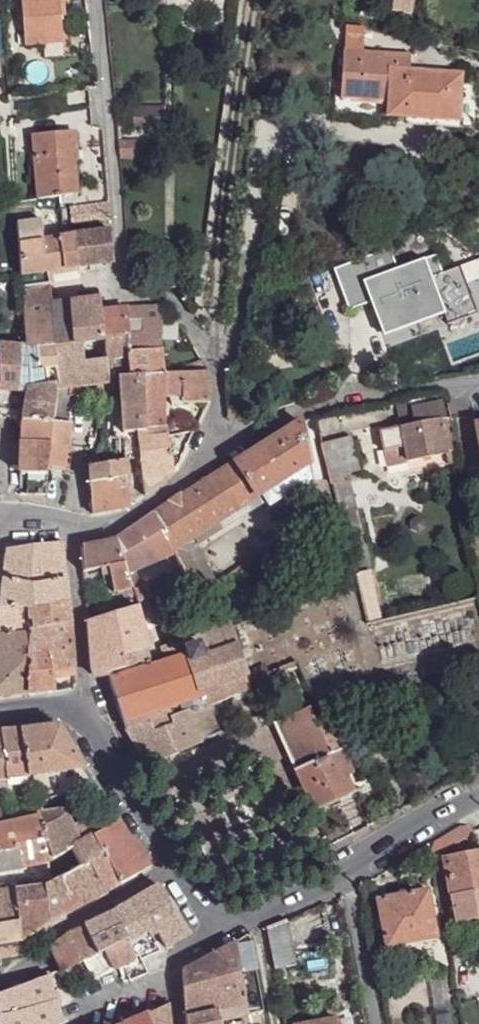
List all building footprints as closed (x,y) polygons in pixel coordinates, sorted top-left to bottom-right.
[(25,46),(63,43),(60,9),(64,8),(64,0),(22,0),(25,46)] [(410,56),(343,52),(341,76),(350,77),(348,100),(387,103),(387,118),(459,122),(462,74),(410,71),(410,56)] [(350,77),(341,76),(341,100),(348,100),(350,77)] [(127,125),(161,123),(160,105),(125,108),(127,125)] [(69,159),(68,132),(35,133),(39,196),(77,194),(75,162),(74,159),(69,159)] [(76,132),(68,132),(69,159),(74,159),(75,162),(78,161),(76,132)] [(118,141),(119,159),(134,158),(133,140),(118,141)] [(110,220),(109,204),(70,209),(72,224),(110,220)] [(18,223),(20,243),(43,241),(41,221),(18,223)] [(114,263),(110,231),(75,236),(79,267),(114,263)] [(47,272),(79,267),(75,236),(63,238),(43,241),(20,243),(22,275),(47,272)] [(442,277),(434,256),(397,269),(390,251),(335,271),(349,311),(375,302),(384,328),(439,307),(430,282),(442,277)] [(22,275),(23,288),(49,283),(47,272),(22,275)] [(23,288),(25,348),(27,347),(57,344),(54,306),(49,283),(23,288)] [(116,359),(131,358),(131,351),(134,350),(125,309),(103,311),(101,299),(70,304),(73,342),(82,341),(104,340),(105,358),(115,357),(116,359)] [(54,306),(57,344),(73,342),(70,304),(54,306)] [(125,309),(134,350),(161,348),(167,307),(125,309)] [(131,376),(144,376),(162,376),(162,373),(207,372),(190,339),(169,307),(167,307),(161,348),(134,350),(131,351),(131,358),(131,376)] [(73,342),(57,344),(59,382),(57,388),(72,388),(83,387),(111,383),(113,380),(122,378),(122,376),(131,376),(131,358),(116,359),(115,357),(105,358),(85,359),(82,341),(73,342)] [(26,393),(22,419),(54,422),(56,402),(57,388),(59,382),(57,344),(27,347),(27,350),(27,360),(28,389),(27,393),(26,393)] [(15,392),(26,393),(27,393),(28,389),(27,360),(13,359),(13,347),(0,345),(0,388),(15,390),(15,392)] [(13,359),(27,360),(27,350),(27,347),(25,348),(13,347),(13,359)] [(144,376),(146,427),(166,427),(167,406),(209,403),(207,372),(162,373),(162,376),(144,376)] [(133,433),(137,433),(146,433),(146,427),(144,376),(131,376),(122,376),(122,378),(123,403),(123,416),(123,433),(126,433),(133,433)] [(123,403),(122,378),(113,380),(111,383),(83,387),(92,396),(92,408),(98,408),(98,411),(99,411),(110,411),(110,404),(123,403)] [(14,412),(15,392),(15,390),(0,388),(0,410),(14,412)] [(72,388),(57,388),(56,402),(71,404),(72,388)] [(14,419),(22,419),(26,393),(15,392),(14,412),(14,419)] [(444,415),(440,400),(409,406),(413,426),(440,421),(445,420),(444,415)] [(71,404),(56,402),(54,422),(70,423),(71,404)] [(234,424),(241,422),(240,406),(229,407),(230,422),(231,423),(231,424),(234,424)] [(114,433),(123,433),(123,416),(114,417),(114,433)] [(54,422),(22,419),(21,441),(52,445),(54,422)] [(413,426),(400,428),(405,446),(408,464),(446,456),(440,421),(413,426)] [(70,423),(54,422),(52,445),(49,467),(65,468),(67,449),(70,423)] [(300,422),(194,490),(214,523),(310,463),(300,422)] [(142,480),(174,472),(167,436),(166,436),(166,427),(146,427),(146,433),(137,433),(140,460),(142,480)] [(405,446),(400,428),(381,432),(384,450),(405,446)] [(124,462),(126,462),(136,460),(140,460),(137,433),(133,433),(126,433),(123,433),(124,462)] [(321,446),(331,486),(351,482),(358,480),(349,440),(321,446)] [(48,475),(49,467),(52,445),(21,441),(20,474),(48,475)] [(129,510),(126,462),(124,462),(90,467),(91,482),(89,482),(92,513),(97,515),(129,510)] [(313,473),(310,463),(214,523),(181,545),(185,553),(313,473)] [(161,487),(174,472),(142,480),(145,497),(161,487)] [(45,496),(48,475),(20,474),(20,488),(20,496),(45,496)] [(331,486),(343,540),(363,535),(351,482),(331,486)] [(194,490),(156,513),(169,535),(164,538),(171,551),(181,545),(214,523),(194,490)] [(169,535),(156,513),(115,541),(126,575),(128,575),(172,553),(171,551),(164,538),(169,535)] [(113,594),(132,589),(128,575),(126,575),(115,541),(82,549),(84,574),(109,570),(111,583),(113,594)] [(6,551),(3,580),(30,585),(30,587),(65,578),(61,543),(37,545),(6,551)] [(172,553),(177,562),(187,557),(185,553),(181,545),(171,551),(172,553)] [(187,583),(203,586),(187,557),(177,562),(180,568),(179,569),(186,581),(187,583)] [(137,604),(186,581),(179,569),(134,591),(132,592),(134,594),(137,604)] [(84,574),(84,587),(111,583),(109,570),(84,574)] [(369,620),(383,617),(369,571),(356,574),(369,620)] [(0,597),(0,607),(32,610),(67,599),(65,578),(30,587),(30,585),(3,580),(0,597)] [(28,632),(69,623),(67,599),(32,610),(28,632)] [(27,636),(28,632),(32,610),(0,607),(0,635),(27,636)] [(148,648),(135,608),(88,621),(91,671),(92,675),(96,677),(106,674),(124,668),(121,658),(145,650),(148,648)] [(248,672),(232,625),(231,622),(192,636),(195,645),(197,644),(202,657),(190,662),(185,648),(182,640),(176,643),(175,640),(173,639),(172,639),(170,640),(169,641),(168,642),(168,643),(169,644),(161,647),(166,662),(151,666),(145,650),(121,658),(124,668),(106,674),(119,711),(123,723),(124,725),(127,729),(150,721),(153,730),(172,722),(170,715),(167,707),(182,701),(200,695),(202,699),(203,698),(206,697),(203,689),(243,674),(248,672)] [(72,665),(69,623),(28,632),(27,636),(26,693),(54,689),(52,669),(72,665)] [(26,693),(27,636),(0,635),(0,697),(26,693)] [(195,645),(192,636),(182,640),(185,648),(195,645)] [(195,645),(185,648),(190,662),(202,657),(197,644),(195,645)] [(263,664),(248,672),(253,681),(268,673),(263,664)] [(74,684),(72,665),(52,669),(54,689),(71,687),(72,686),(74,684)] [(253,681),(248,672),(243,674),(247,684),(253,681)] [(249,688),(247,684),(243,674),(203,689),(206,697),(203,698),(205,704),(207,704),(208,706),(229,698),(249,688)] [(198,706),(205,704),(203,698),(202,699),(200,695),(182,701),(184,709),(185,711),(191,709),(192,710),(193,710),(194,711),(195,711),(197,710),(198,708),(198,706)] [(240,726),(229,698),(208,706),(220,734),(240,726)] [(150,721),(127,729),(136,744),(148,765),(220,734),(208,706),(207,704),(205,704),(198,706),(198,708),(197,710),(195,711),(194,711),(193,710),(192,710),(191,709),(185,711),(184,709),(182,701),(167,707),(170,715),(172,722),(153,730),(150,721)] [(316,723),(310,710),(308,711),(288,720),(274,726),(296,774),(331,758),(329,754),(318,728),(316,723)] [(321,721),(316,723),(318,728),(337,723),(347,725),(344,716),(321,721)] [(337,723),(318,728),(329,754),(335,752),(356,743),(354,738),(347,725),(337,723)] [(58,724),(20,728),(27,778),(84,769),(58,724)] [(20,728),(1,730),(6,780),(27,778),(20,728)] [(335,752),(329,754),(331,758),(296,774),(313,812),(354,794),(351,786),(344,770),(335,752)] [(350,768),(344,770),(351,786),(356,783),(350,768)] [(84,769),(27,778),(30,797),(31,803),(65,797),(86,794),(93,789),(84,769)] [(356,783),(351,786),(354,794),(360,791),(356,783)] [(65,797),(66,813),(87,808),(86,794),(65,797)] [(87,808),(66,813),(69,828),(89,818),(87,808)] [(0,815),(0,821),(1,826),(37,819),(35,815),(36,809),(19,811),(4,814),(0,815)] [(66,813),(35,815),(37,819),(45,840),(53,862),(68,855),(75,850),(73,847),(69,828),(66,813)] [(89,818),(69,828),(73,847),(88,838),(97,833),(89,818)] [(1,826),(0,826),(0,850),(45,840),(37,819),(1,826)] [(101,858),(127,842),(116,823),(97,833),(88,838),(99,859),(101,858)] [(75,850),(83,865),(101,895),(116,886),(101,858),(99,859),(88,838),(73,847),(75,850)] [(31,867),(48,865),(53,862),(45,840),(0,850),(0,872),(31,867)] [(130,840),(127,842),(101,858),(116,886),(146,869),(131,841),(130,840)] [(478,891),(478,849),(443,856),(451,895),(451,896),(478,891)] [(75,869),(47,885),(62,915),(101,895),(83,865),(75,869)] [(34,887),(13,890),(16,922),(19,941),(30,935),(40,930),(62,915),(47,885),(34,887)] [(137,897),(108,913),(123,941),(153,929),(166,949),(186,938),(156,887),(144,893),(137,897)] [(0,892),(0,923),(16,922),(13,890),(0,892)] [(386,947),(437,938),(426,890),(376,901),(386,947)] [(451,896),(451,895),(450,895),(455,920),(478,915),(478,891),(451,896)] [(123,941),(108,913),(96,919),(77,930),(66,936),(81,962),(103,951),(123,941)] [(286,921),(266,929),(274,971),(295,966),(292,950),(286,921)] [(0,923),(0,960),(21,956),(19,941),(16,922),(0,923)] [(152,958),(166,949),(153,929),(123,941),(132,959),(140,957),(149,954),(152,958)] [(42,934),(40,930),(30,935),(33,940),(42,934)] [(36,948),(33,940),(30,935),(19,941),(21,956),(35,948),(36,948)] [(57,972),(81,962),(66,936),(46,950),(56,970),(57,972)] [(183,971),(184,998),(186,1019),(187,1023),(217,1023),(215,1014),(228,1012),(230,1022),(248,1019),(248,1015),(261,1012),(259,1004),(246,938),(236,943),(224,950),(216,954),(183,971)] [(443,963),(437,938),(386,947),(392,973),(443,963)] [(118,968),(133,960),(132,959),(123,941),(103,951),(114,970),(118,968)] [(93,981),(114,970),(103,951),(81,962),(93,981)] [(125,983),(140,976),(133,960),(118,968),(125,983)] [(45,975),(0,995),(0,1023),(61,1023),(45,975)] [(445,981),(432,981),(434,1023),(448,1023),(445,981)] [(170,1004),(125,1023),(172,1023),(170,1004)] [(230,1022),(228,1012),(215,1014),(217,1023),(220,1023),(230,1022)]
